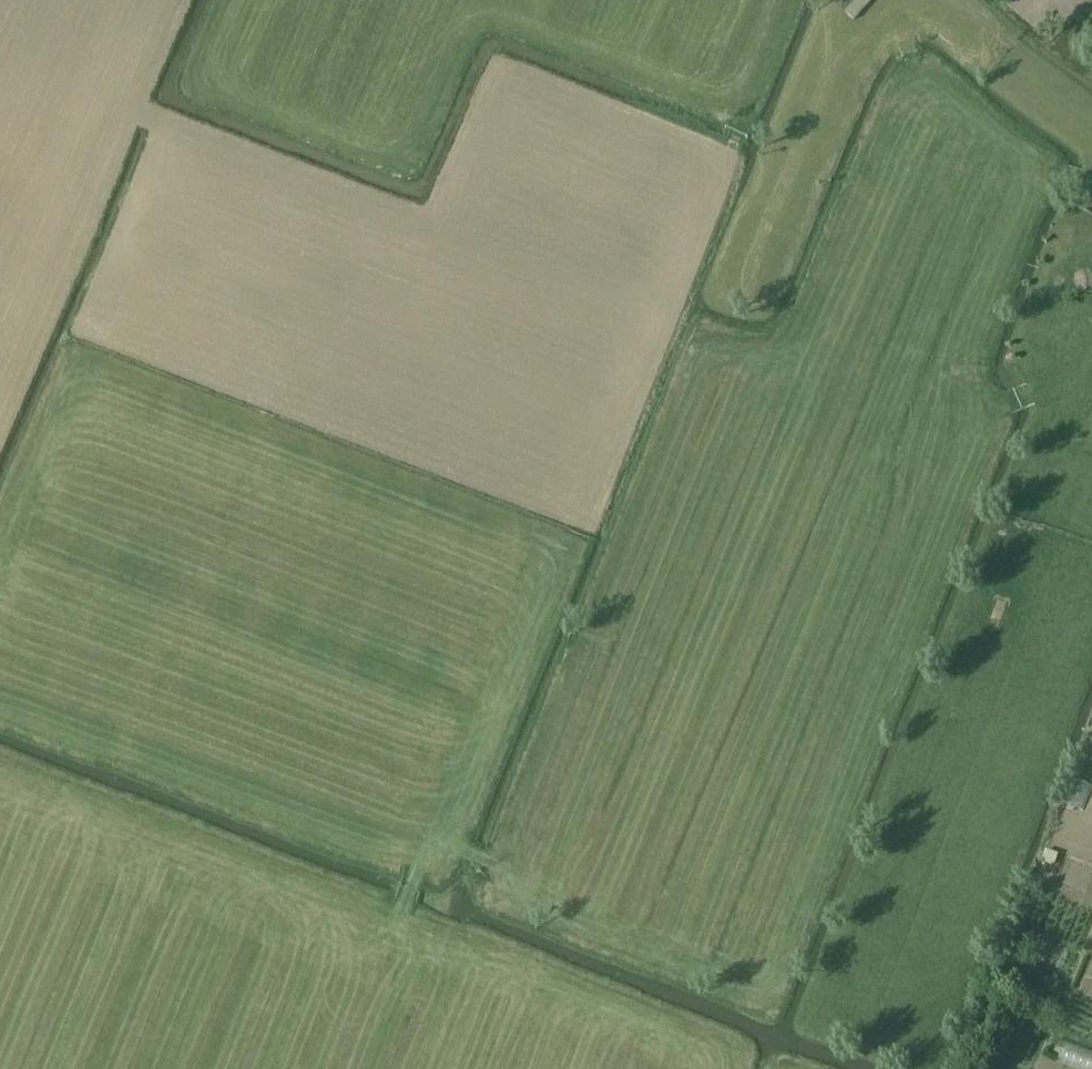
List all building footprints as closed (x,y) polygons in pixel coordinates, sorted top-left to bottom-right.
[(1083,755),(1091,759),(1091,748),(1087,746),(1083,755)] [(1065,802),(1083,809),(1091,788),(1091,786),(1075,779),(1065,802)] [(1014,991),(1019,980),(1006,974),(1001,985),(1014,991)]
